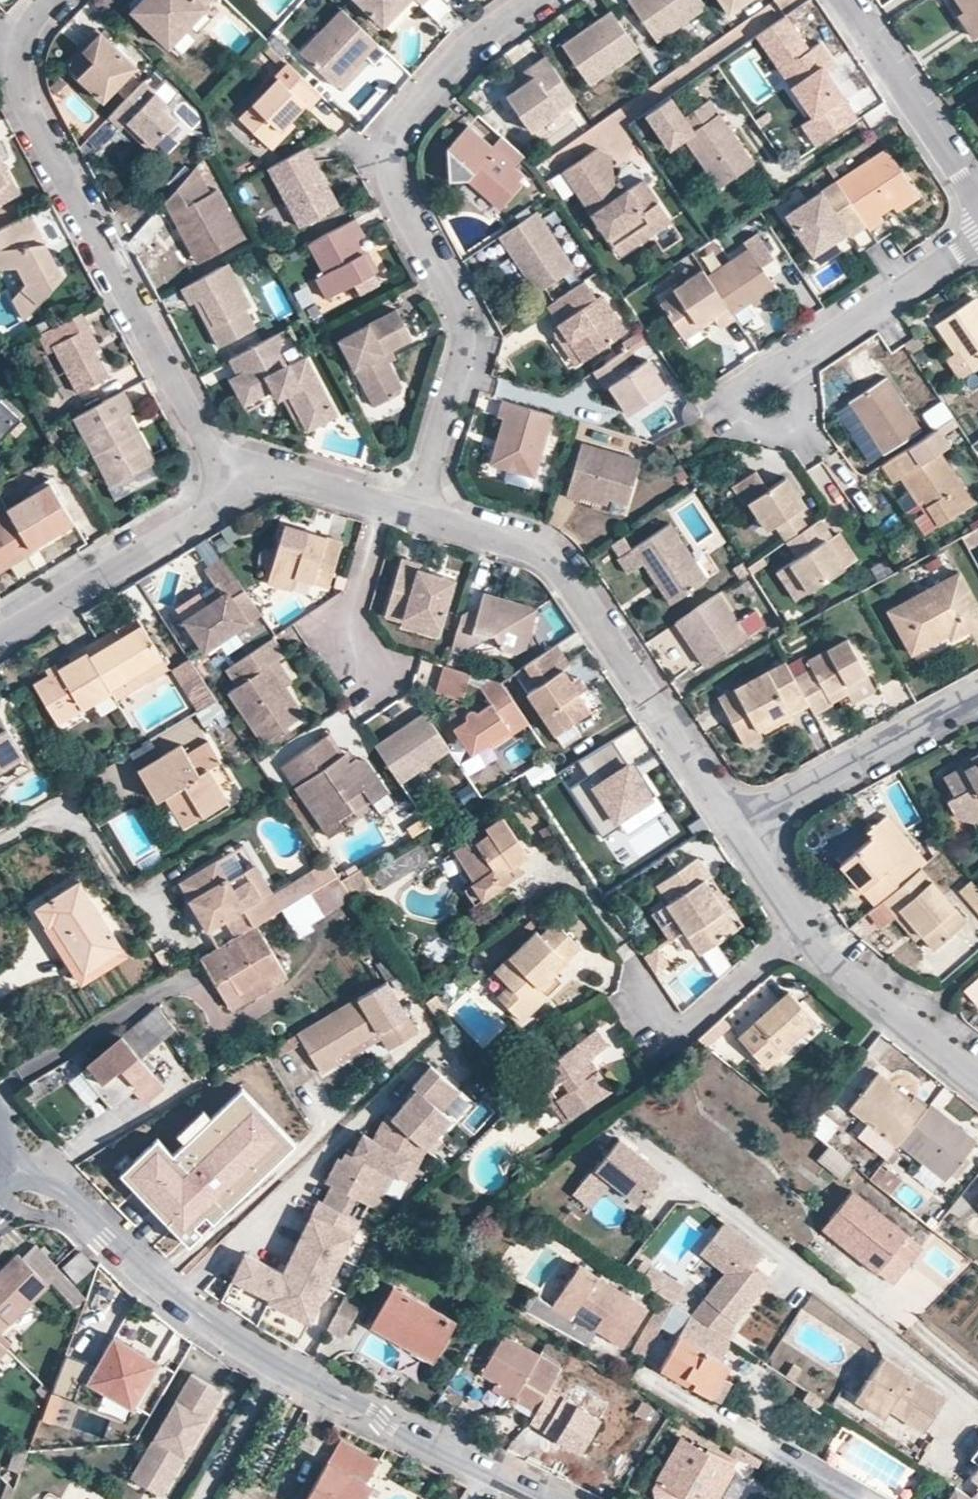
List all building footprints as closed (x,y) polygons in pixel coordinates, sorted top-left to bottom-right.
[(204,0),(139,0),(130,10),(166,46),(204,6),(201,3),(204,0)] [(380,24),(404,0),(355,0),(380,24)] [(657,38),(705,6),(701,0),(635,0),(632,2),(657,38)] [(972,38),(977,34),(977,0),(956,0),(962,10),(956,14),(972,38)] [(380,45),(376,42),(340,7),(298,51),(328,79),(343,63),(349,69),(365,54),(369,58),(380,45)] [(566,48),(588,81),(637,48),(609,7),(577,31),(581,38),(566,48)] [(782,12),(752,33),(822,135),(853,115),(822,69),(818,62),(828,56),(816,39),(806,45),(782,12)] [(66,66),(100,100),(132,67),(93,28),(82,39),(86,43),(79,51),(66,66)] [(577,31),(561,41),(566,48),(581,38),(577,31)] [(82,39),(76,46),(79,51),(86,43),(82,39)] [(506,96),(529,131),(574,99),(543,54),(526,67),(533,76),(522,84),(506,96)] [(832,62),(828,56),(818,62),(822,69),(832,62)] [(239,117),(265,142),(287,120),(303,103),(307,107),(321,93),(286,60),(273,74),(277,78),(239,117)] [(334,85),(349,69),(343,63),(328,79),(334,85)] [(526,67),(515,75),(522,84),(533,76),(526,67)] [(122,126),(126,122),(149,145),(173,121),(149,97),(151,94),(139,82),(107,114),(120,127),(122,126)] [(681,114),(666,92),(642,109),(669,147),(681,138),(689,132),(678,116),(681,114)] [(751,163),(717,112),(713,114),(703,99),(681,114),(678,116),(689,132),(681,138),(715,187),(751,163)] [(265,142),(272,147),(292,125),(287,120),(265,142)] [(122,126),(146,149),(149,145),(126,122),(122,126)] [(502,209),(524,183),(518,178),(522,172),(514,164),(523,154),(501,135),(491,145),(466,125),(447,148),(449,182),(469,181),(502,209)] [(619,252),(667,218),(640,177),(624,187),(618,191),(611,180),(608,152),(597,145),(563,167),(619,252)] [(865,225),(868,229),(882,221),(878,216),(892,206),(915,190),(883,145),(834,179),(865,225)] [(263,167),(295,227),(328,210),(316,186),(323,183),(304,146),(263,167)] [(824,165),(832,177),(838,173),(829,161),(824,165)] [(4,182),(9,179),(0,162),(0,175),(4,182)] [(181,210),(205,256),(242,238),(216,189),(210,192),(195,165),(173,190),(166,199),(164,201),(171,215),(181,210)] [(832,177),(824,165),(819,168),(827,181),(832,177)] [(9,179),(4,182),(0,175),(0,203),(17,194),(9,179)] [(624,187),(617,176),(611,180),(618,191),(624,187)] [(865,225),(834,179),(785,213),(818,262),(834,251),(830,247),(828,243),(848,229),(851,234),(865,225)] [(328,210),(335,206),(323,183),(316,186),(328,210)] [(915,190),(892,206),(895,212),(918,195),(915,190)] [(541,285),(572,264),(535,208),(498,233),(520,267),(526,263),(541,285)] [(171,215),(195,262),(205,256),(181,210),(171,215)] [(28,215),(0,230),(0,269),(22,267),(30,283),(22,290),(36,303),(59,274),(49,256),(45,258),(41,252),(46,249),(28,215)] [(352,219),(305,243),(322,276),(315,280),(325,299),(354,284),(359,295),(379,285),(374,274),(363,253),(357,240),(362,237),(352,219)] [(848,229),(828,243),(830,247),(851,234),(848,229)] [(747,248),(706,276),(730,312),(748,300),(750,304),(774,288),(759,265),(771,256),(754,232),(742,240),(747,248)] [(49,256),(46,249),(41,252),(45,258),(49,256)] [(368,250),(363,253),(374,274),(378,271),(368,250)] [(221,345),(256,326),(246,307),(251,305),(228,262),(181,287),(189,302),(196,299),(202,296),(217,324),(211,327),(221,345)] [(520,267),(535,289),(541,285),(526,263),(520,267)] [(706,276),(701,269),(673,288),(677,295),(661,305),(683,339),(700,329),(695,322),(712,312),(716,318),(721,327),(734,319),(730,312),(706,276)] [(625,329),(601,294),(596,298),(583,279),(545,304),(558,323),(582,358),(625,329)] [(22,318),(36,303),(22,290),(12,300),(22,318)] [(196,299),(211,327),(217,324),(202,296),(196,299)] [(973,299),(935,324),(953,350),(958,347),(973,370),(977,367),(977,306),(973,299)] [(256,326),(261,324),(251,305),(246,307),(256,326)] [(712,312),(695,322),(700,329),(716,318),(712,312)] [(88,326),(81,313),(51,329),(38,336),(46,351),(53,347),(63,367),(51,373),(66,400),(108,377),(93,350),(82,330),(88,326)] [(335,343),(370,409),(395,398),(397,396),(398,393),(397,389),(381,359),(387,355),(401,347),(393,331),(399,329),(389,313),(335,343)] [(552,328),(576,362),(582,358),(558,323),(552,328)] [(82,330),(93,350),(99,347),(88,326),(82,330)] [(401,347),(407,344),(399,329),(393,331),(401,347)] [(301,361),(284,331),(274,335),(280,347),(276,359),(283,371),(301,361)] [(304,429),(330,416),(301,361),(283,371),(276,359),(280,347),(274,335),(248,349),(226,361),(237,379),(228,383),(241,406),(280,386),(304,429)] [(631,345),(592,370),(604,388),(608,385),(627,412),(667,387),(649,359),(642,363),(631,345)] [(973,370),(958,347),(953,350),(954,353),(944,360),(959,380),(973,370)] [(385,366),(391,362),(387,355),(381,359),(385,366)] [(849,403),(883,452),(918,427),(885,379),(849,403)] [(244,411),(278,394),(295,426),(304,429),(280,386),(241,406),(244,411)] [(74,415),(112,483),(149,461),(132,430),(127,433),(118,415),(123,413),(130,409),(120,391),(74,415)] [(534,472),(552,410),(501,396),(496,413),(503,415),(497,438),(503,440),(496,462),(506,464),(534,472)] [(951,416),(940,400),(921,413),(932,429),(938,425),(951,416)] [(0,401),(0,440),(1,441),(20,417),(0,401)] [(118,415),(127,433),(132,430),(123,413),(118,415)] [(932,429),(882,464),(893,480),(899,476),(921,510),(911,517),(922,534),(971,502),(937,450),(949,442),(938,425),(932,429)] [(497,438),(490,460),(496,462),(503,440),(497,438)] [(580,447),(564,497),(602,508),(604,503),(621,507),(635,462),(580,447)] [(831,507),(862,487),(837,451),(807,471),(831,507)] [(506,464),(503,474),(505,477),(528,483),(531,482),(534,472),(506,464)] [(749,502),(767,528),(774,524),(785,541),(798,532),(805,528),(794,510),(802,505),(785,479),(749,502)] [(22,549),(19,544),(27,539),(30,543),(32,547),(64,528),(60,523),(72,516),(52,484),(9,509),(7,506),(0,510),(0,561),(22,549)] [(72,516),(60,523),(64,528),(75,521),(72,516)] [(790,562),(808,590),(843,567),(825,539),(830,535),(820,518),(805,528),(798,532),(809,549),(790,562)] [(283,527),(264,587),(288,594),(292,583),(325,593),(340,544),(323,538),(320,548),(307,543),(309,536),(283,527)] [(675,601),(707,580),(671,527),(620,561),(629,575),(644,565),(655,582),(661,579),(675,601)] [(825,539),(843,567),(855,558),(838,531),(830,535),(825,539)] [(209,533),(189,545),(203,567),(222,554),(209,533)] [(307,543),(320,548),(323,538),(309,536),(307,543)] [(0,561),(0,570),(34,550),(32,547),(27,539),(19,544),(22,549),(0,561)] [(177,606),(204,648),(260,612),(222,554),(203,567),(216,586),(220,593),(206,601),(202,595),(200,591),(177,606)] [(422,564),(401,557),(385,610),(389,617),(401,621),(403,616),(439,627),(451,586),(433,580),(435,573),(420,568),(422,564)] [(727,570),(733,580),(742,574),(735,565),(727,570)] [(453,578),(435,573),(433,580),(451,586),(453,578)] [(910,652),(923,645),(947,633),(949,638),(977,623),(977,610),(958,573),(888,610),(910,652)] [(675,601),(661,579),(655,582),(670,604),(675,601)] [(220,593),(216,586),(202,595),(206,601),(220,593)] [(450,650),(463,654),(466,644),(486,632),(500,644),(515,649),(523,643),(532,611),(525,604),(481,590),(477,602),(473,615),(462,611),(450,650)] [(705,667),(765,626),(757,614),(740,625),(720,595),(677,625),(686,638),(692,635),(696,642),(693,650),(705,667)] [(477,602),(462,611),(473,615),(477,602)] [(141,622),(136,614),(108,632),(113,639),(141,622)] [(436,635),(439,627),(403,616),(401,621),(400,625),(436,635)] [(108,632),(99,637),(85,645),(87,651),(109,687),(161,656),(141,622),(113,639),(108,632)] [(686,638),(693,650),(696,642),(692,635),(686,638)] [(230,690),(262,738),(303,711),(285,684),(270,663),(277,658),(283,654),(272,636),(226,666),(238,684),(230,690)] [(808,704),(813,712),(831,702),(827,694),(842,685),(847,693),(869,680),(846,638),(807,659),(812,667),(793,677),(805,698),(808,704)] [(67,656),(71,661),(87,651),(85,645),(67,656)] [(523,666),(535,688),(525,695),(552,735),(570,723),(589,712),(578,694),(570,683),(562,670),(568,666),(555,645),(523,666)] [(109,687),(87,651),(71,661),(59,668),(48,675),(34,683),(56,722),(83,707),(111,690),(109,687)] [(115,698),(168,666),(161,656),(109,687),(111,690),(115,698)] [(277,658),(270,663),(285,684),(291,680),(277,658)] [(784,659),(718,695),(744,743),(761,733),(759,730),(755,725),(805,698),(793,677),(784,659)] [(48,675),(59,668),(55,662),(44,669),(48,675)] [(453,697),(461,699),(468,676),(445,668),(437,691),(453,697)] [(578,694),(585,689),(576,679),(570,683),(578,694)] [(869,680),(847,693),(852,702),(874,689),(869,680)] [(214,702),(217,701),(205,681),(186,692),(198,712),(214,702)] [(490,743),(493,748),(527,725),(499,681),(488,684),(481,689),(489,703),(474,712),(471,711),(469,712),(464,704),(448,714),(446,720),(470,755),(490,743)] [(842,685),(827,694),(831,702),(847,693),(842,685)] [(464,704),(461,699),(453,697),(448,714),(464,704)] [(805,698),(755,725),(759,730),(808,704),(805,698)] [(204,729),(223,717),(216,705),(196,716),(204,729)] [(395,729),(389,712),(368,720),(374,737),(395,729)] [(399,785),(449,752),(425,714),(399,732),(402,738),(378,754),(399,785)] [(24,755),(0,716),(0,770),(24,755)] [(560,748),(579,737),(570,723),(552,735),(560,748)] [(402,738),(399,732),(375,748),(378,754),(402,738)] [(349,812),(365,802),(368,806),(384,795),(365,763),(353,761),(348,754),(342,758),(327,738),(279,770),(293,790),(326,841),(340,832),(336,825),(349,812)] [(628,767),(612,742),(579,763),(589,779),(573,789),(604,839),(623,826),(619,820),(655,797),(634,763),(628,767)] [(165,795),(183,825),(225,801),(207,772),(217,766),(205,748),(186,758),(178,744),(139,767),(158,799),(165,795)] [(955,796),(948,800),(955,814),(972,816),(970,814),(977,810),(977,752),(969,756),(973,763),(966,769),(964,765),(944,776),(955,796)] [(32,768),(24,755),(0,770),(0,787),(32,768)] [(964,765),(966,769),(973,763),(969,756),(961,760),(964,765)] [(840,863),(874,906),(883,899),(920,866),(927,861),(888,815),(869,831),(873,836),(840,863)] [(477,841),(455,856),(483,900),(505,886),(500,878),(519,866),(530,859),(505,820),(489,830),(493,836),(479,845),(477,841)] [(254,867),(242,848),(215,864),(226,883),(254,867)] [(697,857),(655,884),(668,902),(665,904),(697,953),(735,927),(724,908),(711,890),(703,878),(708,875),(697,857)] [(198,917),(208,933),(231,919),(242,937),(257,928),(282,912),(273,898),(254,867),(226,883),(215,864),(186,882),(205,913),(198,917)] [(519,866),(500,878),(505,886),(524,874),(519,866)] [(920,932),(932,947),(964,919),(920,866),(883,899),(892,910),(898,905),(920,932)] [(311,874),(320,889),(331,882),(322,867),(311,874)] [(344,880),(352,895),(372,885),(364,870),(344,880)] [(320,889),(311,874),(273,898),(282,912),(286,909),(320,889)] [(353,897),(340,876),(331,882),(320,889),(286,909),(299,931),(353,897)] [(977,911),(977,885),(972,879),(971,877),(958,888),(977,911)] [(186,882),(179,886),(198,917),(205,913),(186,882)] [(56,925),(88,974),(124,951),(82,886),(40,913),(50,929),(56,925)] [(711,890),(724,908),(730,903),(718,886),(711,890)] [(892,910),(883,899),(874,906),(871,908),(881,920),(892,910)] [(697,953),(665,904),(655,911),(688,959),(697,953)] [(920,932),(898,905),(892,910),(914,937),(920,932)] [(56,925),(50,929),(46,931),(84,989),(129,959),(124,951),(88,974),(56,925)] [(537,932),(497,972),(510,985),(499,996),(515,1012),(540,986),(547,993),(561,979),(554,972),(550,969),(562,957),(566,960),(578,948),(555,925),(542,938),(537,932)] [(242,937),(201,962),(216,986),(230,977),(238,991),(266,974),(271,982),(285,974),(257,928),(242,937)] [(663,956),(650,965),(655,972),(669,962),(663,956)] [(562,957),(550,969),(554,972),(566,960),(562,957)] [(230,977),(216,986),(229,1008),(271,982),(266,974),(238,991),(230,977)] [(964,988),(977,1001),(977,976),(964,988)] [(387,981),(298,1035),(322,1074),(340,1063),(336,1057),(379,1031),(382,1037),(390,1050),(418,1033),(387,981)] [(540,986),(515,1012),(522,1019),(547,993),(540,986)] [(441,1003),(431,988),(420,995),(430,1010),(441,1003)] [(787,992),(737,1035),(765,1067),(781,1052),(778,1047),(810,1017),(787,992)] [(158,1009),(91,1066),(110,1089),(103,1096),(114,1108),(135,1090),(146,1102),(162,1088),(140,1062),(176,1030),(158,1009)] [(810,1017),(778,1047),(781,1052),(815,1022),(810,1017)] [(700,1036),(695,1040),(705,1048),(724,1030),(716,1022),(700,1036)] [(382,1037),(379,1031),(336,1057),(340,1063),(382,1037)] [(597,1033),(527,1081),(549,1112),(560,1104),(571,1121),(613,1092),(600,1072),(592,1078),(583,1066),(591,1060),(608,1048),(597,1033)] [(583,1066),(592,1078),(600,1072),(591,1060),(583,1066)] [(414,1086),(388,1115),(423,1146),(428,1150),(439,1137),(434,1132),(448,1115),(439,1107),(456,1087),(428,1062),(410,1083),(414,1086)] [(91,1066),(83,1074),(103,1096),(110,1089),(91,1066)] [(878,1071),(847,1109),(894,1147),(898,1142),(926,1106),(913,1095),(909,1099),(890,1085),(891,1082),(878,1071)] [(168,1151),(162,1145),(126,1179),(186,1241),(199,1229),(198,1228),(209,1218),(210,1218),(292,1141),(247,1093),(215,1123),(207,1114),(168,1151)] [(926,1106),(898,1142),(945,1178),(976,1140),(928,1103),(926,1106)] [(560,1104),(549,1112),(560,1128),(571,1121),(560,1104)] [(336,1154),(323,1178),(332,1183),(373,1204),(391,1170),(395,1172),(405,1154),(416,1160),(423,1146),(388,1115),(383,1111),(370,1135),(360,1130),(351,1148),(345,1145),(339,1155),(336,1154)] [(815,1121),(808,1131),(820,1139),(827,1130),(815,1121)] [(637,1201),(660,1171),(618,1136),(594,1166),(637,1201)] [(828,1145),(817,1161),(842,1180),(854,1164),(828,1145)] [(970,1158),(966,1153),(950,1173),(955,1176),(970,1158)] [(900,1177),(887,1167),(879,1178),(891,1188),(900,1177)] [(373,1204),(332,1183),(322,1200),(363,1222),(373,1204)] [(851,1189),(829,1217),(855,1238),(849,1246),(893,1281),(922,1246),(851,1189)] [(310,1320),(363,1222),(322,1200),(285,1270),(248,1250),(234,1274),(271,1294),(269,1298),(310,1320)] [(829,1217),(823,1226),(849,1246),(855,1238),(829,1217)] [(762,1252),(723,1221),(699,1251),(724,1271),(690,1313),(726,1337),(734,1320),(769,1276),(752,1264),(762,1252)] [(35,1245),(22,1259),(47,1283),(74,1309),(86,1298),(35,1245)] [(47,1283),(22,1259),(17,1254),(0,1272),(0,1276),(1,1276),(0,1277),(0,1332),(47,1283)] [(79,1254),(65,1266),(77,1279),(91,1266),(79,1254)] [(662,1295),(672,1302),(685,1280),(653,1259),(639,1281),(662,1295)] [(579,1263),(552,1303),(570,1315),(577,1305),(599,1320),(596,1326),(621,1344),(646,1308),(579,1263)] [(391,1285),(370,1324),(400,1341),(431,1358),(434,1353),(453,1320),(391,1285)] [(662,1295),(649,1318),(660,1326),(662,1323),(674,1303),(672,1302),(662,1295)] [(355,1309),(340,1302),(327,1327),(342,1335),(355,1309)] [(674,1303),(662,1323),(679,1333),(659,1368),(708,1396),(720,1374),(727,1362),(719,1357),(730,1340),(726,1337),(690,1313),(674,1303)] [(660,1326),(649,1318),(630,1352),(642,1359),(660,1326)] [(161,1332),(155,1344),(164,1349),(170,1337),(161,1332)] [(503,1335),(481,1372),(496,1379),(517,1391),(538,1355),(503,1335)] [(117,1341),(91,1384),(134,1410),(160,1366),(117,1341)] [(68,1355),(54,1393),(76,1401),(91,1364),(68,1355)] [(538,1355),(517,1391),(539,1404),(534,1412),(531,1417),(542,1423),(570,1375),(538,1355)] [(882,1356),(856,1397),(884,1415),(889,1406),(923,1428),(944,1396),(882,1356)] [(792,1364),(784,1376),(792,1380),(799,1369),(792,1364)] [(184,1454),(220,1390),(189,1372),(130,1477),(148,1487),(157,1470),(170,1478),(178,1463),(174,1460),(179,1452),(184,1454)] [(720,1374),(708,1396),(719,1402),(731,1381),(720,1374)] [(496,1379),(490,1388),(512,1400),(517,1391),(496,1379)] [(821,1400),(807,1390),(802,1398),(816,1408),(821,1400)] [(517,1391),(512,1400),(534,1412),(539,1404),(517,1391)] [(305,1498),(363,1498),(384,1464),(340,1439),(305,1498)] [(658,1479),(693,1498),(720,1498),(717,1497),(733,1469),(680,1440),(658,1479)] [(968,1475),(977,1483),(977,1462),(968,1475)] [(654,1488),(674,1498),(693,1498),(658,1479),(654,1488)] [(968,1496),(973,1498),(977,1498),(977,1484),(968,1496)] [(943,1498),(973,1498),(968,1496),(951,1485),(943,1498)]
